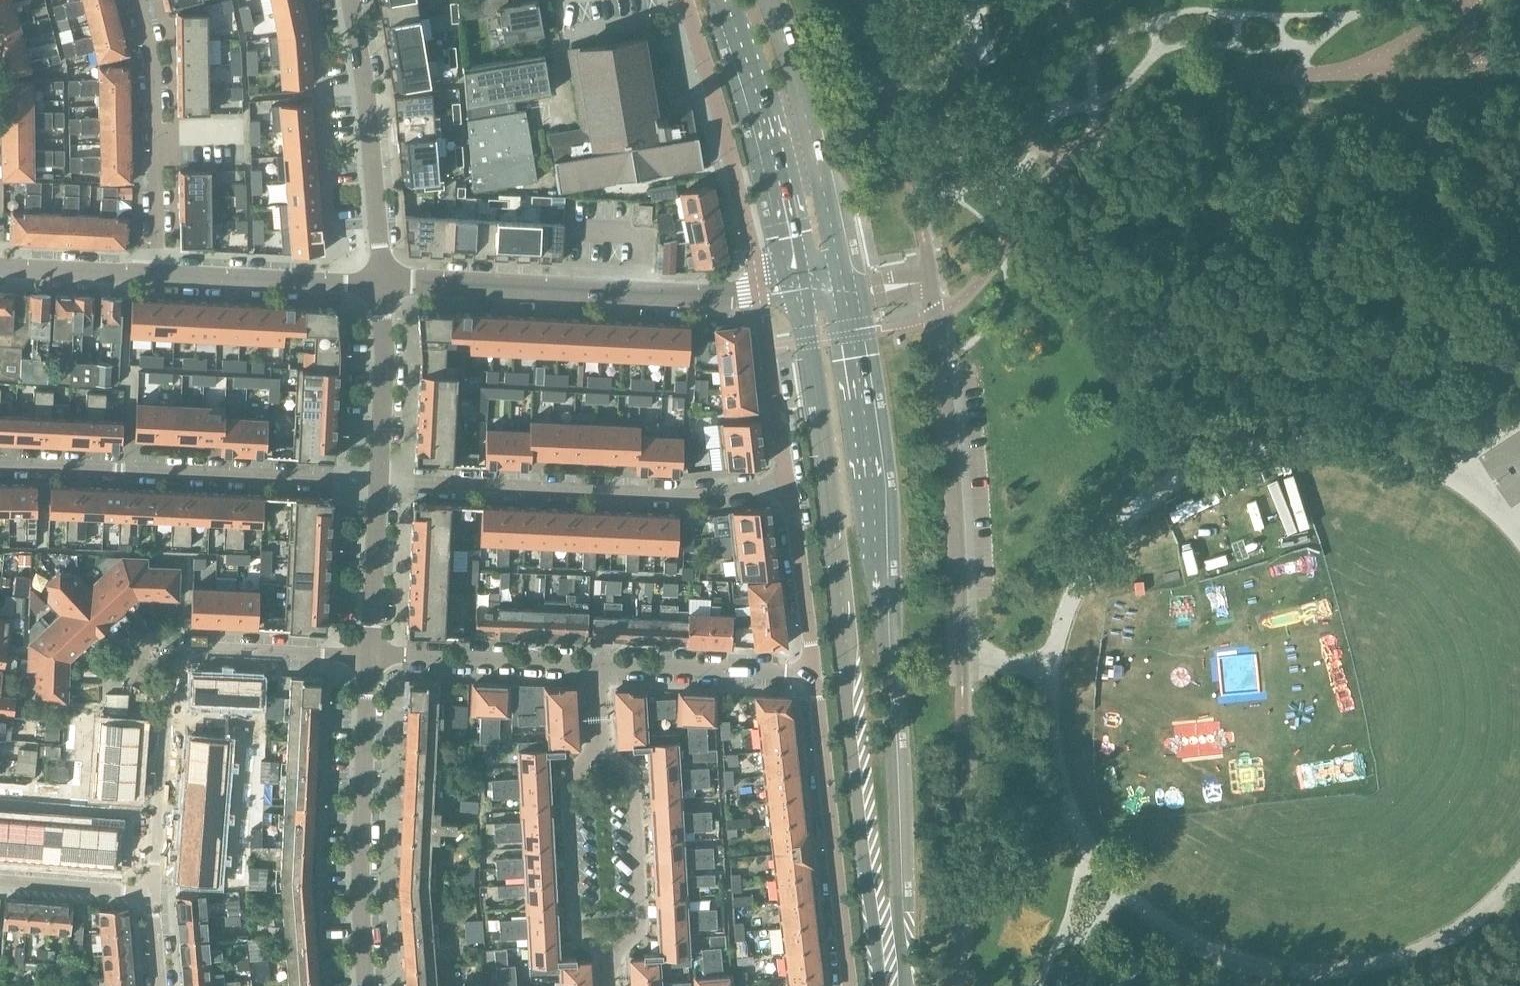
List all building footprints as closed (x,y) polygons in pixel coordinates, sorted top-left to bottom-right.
[(16,12),(14,1),(18,0),(0,0),(0,17),(16,12)] [(54,13),(104,0),(73,0),(64,2),(64,3),(52,6),(54,13)] [(89,24),(119,16),(115,0),(104,0),(54,13),(56,19),(68,16),(68,17),(86,12),(89,24)] [(167,8),(199,0),(165,0),(167,8)] [(224,11),(233,9),(231,0),(221,0),(224,11)] [(274,11),(304,5),(303,0),(272,0),(274,11)] [(383,24),(420,18),(417,0),(398,0),(379,3),(383,24)] [(489,9),(490,15),(499,13),(504,41),(544,34),(538,0),(509,5),(489,9)] [(450,2),(451,12),(459,12),(458,2),(450,2)] [(239,7),(242,18),(252,16),(249,4),(239,7)] [(304,5),(274,11),(279,35),(310,31),(304,5)] [(51,24),(50,17),(38,19),(19,24),(16,12),(0,17),(0,36),(51,24)] [(451,12),(452,22),(460,22),(459,12),(451,12)] [(209,14),(178,14),(178,40),(209,39),(209,14)] [(62,43),(64,50),(124,35),(119,16),(89,24),(92,35),(73,40),(74,40),(62,43)] [(252,16),(242,18),(245,30),(254,28),(252,16)] [(383,24),(386,46),(424,39),(420,18),(383,24)] [(26,50),(23,38),(42,33),(53,30),(51,24),(0,36),(0,56),(26,50)] [(310,31),(279,35),(281,60),(312,58),(310,32),(310,31)] [(124,35),(64,50),(65,57),(77,54),(77,55),(96,50),(99,62),(129,54),(124,35)] [(222,58),(221,36),(210,36),(210,58),(222,58)] [(698,135),(693,136),(692,128),(690,111),(688,111),(688,112),(667,115),(666,112),(664,113),(661,95),(662,94),(662,93),(659,93),(656,76),(658,76),(658,74),(656,74),(653,57),(655,57),(655,55),(653,55),(649,36),(570,49),(574,69),(572,69),(572,71),(574,70),(577,88),(575,88),(575,90),(577,89),(580,107),(578,107),(578,109),(580,108),(583,126),(581,126),(581,128),(583,127),(584,129),(549,135),(551,145),(554,144),(557,159),(554,160),(559,191),(560,191),(616,181),(616,183),(660,175),(660,174),(702,167),(702,168),(703,167),(698,135)] [(209,39),(178,40),(178,65),(209,64),(209,39)] [(386,46),(390,67),(427,61),(424,39),(386,46)] [(448,47),(449,57),(457,56),(456,46),(448,47)] [(0,56),(0,72),(1,76),(49,64),(61,61),(59,54),(48,57),(47,56),(29,61),(26,50),(0,56)] [(247,50),(247,62),(257,62),(257,50),(247,50)] [(241,51),(230,51),(231,63),(241,63),(241,51)] [(468,107),(510,99),(550,93),(544,53),(463,67),(467,107),(468,107)] [(449,57),(450,67),(458,66),(457,56),(449,57)] [(312,58),(281,60),(283,85),(309,83),(314,83),(312,58)] [(390,67),(394,90),(431,83),(427,61),(390,67)] [(247,62),(248,74),(258,74),(257,62),(247,62)] [(231,63),(231,75),(241,75),(241,63),(231,63)] [(209,64),(178,65),(179,89),(210,89),(209,64)] [(68,80),(68,87),(130,86),(130,66),(99,66),(100,79),(80,80),(68,80)] [(2,80),(2,100),(32,100),(32,88),(51,88),(51,87),(64,87),(64,79),(2,80)] [(100,94),(100,106),(130,106),(130,86),(68,87),(68,94),(81,94),(81,95),(100,94)] [(232,88),(232,100),(242,99),(242,87),(232,88)] [(179,89),(179,115),(210,114),(210,89),(179,89)] [(394,95),(396,118),(434,114),(432,91),(394,95)] [(2,100),(2,119),(64,119),(64,111),(52,112),(52,111),(32,111),(32,100),(2,100)] [(280,105),(282,130),(313,128),(311,102),(280,105)] [(452,103),(453,113),(461,112),(460,102),(452,103)] [(69,119),(69,126),(131,125),(130,106),(100,106),(100,118),(81,118),(81,119),(69,119)] [(512,112),(469,119),(468,119),(473,191),(537,180),(525,109),(512,112)] [(453,113),(453,123),(461,122),(461,112),(453,113)] [(396,118),(398,139),(436,136),(434,114),(396,118)] [(2,119),(2,138),(33,138),(33,126),(52,126),(64,125),(64,119),(2,119)] [(249,121),(250,132),(260,132),(259,120),(249,121)] [(101,133),(101,144),(131,144),(131,125),(69,126),(69,133),(81,133),(101,133)] [(282,130),(284,155),(315,152),(313,128),(282,130)] [(250,132),(250,144),(260,144),(260,132),(250,132)] [(398,139),(400,161),(438,157),(436,136),(398,139)] [(2,138),(3,158),(65,157),(65,150),(52,150),(52,149),(33,150),(33,138),(2,138)] [(69,157),(70,163),(131,163),(131,144),(101,144),(101,156),(82,156),(82,157),(69,157)] [(455,146),(455,156),(463,155),(463,145),(455,146)] [(284,155),(286,179),(317,177),(315,152),(284,155)] [(455,156),(456,166),(464,165),(463,155),(455,156)] [(65,157),(3,158),(3,177),(33,177),(33,165),(52,164),(65,163),(65,157)] [(400,161),(402,184),(424,182),(434,181),(440,180),(438,157),(400,161)] [(131,163),(70,163),(70,171),(82,171),(101,171),(102,182),(132,182),(131,163)] [(251,170),(252,182),(262,181),(261,169),(251,170)] [(180,171),(180,196),(211,196),(211,170),(180,171)] [(286,179),(288,204),(319,201),(317,177),(286,179)] [(434,189),(444,188),(444,180),(440,180),(434,181),(434,189)] [(11,242),(30,243),(33,181),(26,181),(26,193),(25,193),(24,212),(12,211),(11,242)] [(30,243),(49,244),(51,213),(39,213),(40,193),(40,182),(33,181),(30,243)] [(252,182),(252,193),(262,193),(262,181),(252,182)] [(424,182),(424,190),(434,189),(434,181),(424,182)] [(9,193),(23,194),(23,182),(10,182),(9,193)] [(649,187),(652,200),(677,195),(674,182),(649,187)] [(49,244),(69,245),(72,183),(65,183),(64,195),(63,214),(51,213),(49,244)] [(69,245),(88,246),(89,215),(78,215),(79,195),(78,195),(79,184),(72,183),(69,245)] [(235,183),(236,195),(246,195),(245,183),(235,183)] [(88,246),(107,247),(110,185),(103,185),(103,197),(102,197),(101,216),(89,215),(88,246)] [(110,185),(107,247),(127,248),(128,217),(116,217),(117,197),(116,197),(117,186),(110,185)] [(458,186),(457,196),(465,197),(466,186),(458,186)] [(681,193),(686,217),(717,210),(716,210),(712,188),(712,187),(712,186),(681,193)] [(236,195),(236,207),(246,207),(246,195),(236,195)] [(532,195),(531,203),(541,203),(542,195),(532,195)] [(542,195),(541,203),(551,204),(552,196),(542,195)] [(180,196),(181,221),(212,220),(211,196),(180,196)] [(488,206),(498,206),(498,198),(488,198),(488,206)] [(498,206),(508,207),(508,199),(498,198),(498,206)] [(288,204),(290,228),(321,226),(319,201),(288,204)] [(652,205),(639,204),(638,222),(651,223),(652,205)] [(686,217),(690,240),(722,234),(722,233),(721,234),(716,211),(717,211),(717,210),(686,217)] [(656,213),(657,222),(672,219),(670,211),(656,213)] [(433,217),(405,216),(408,253),(431,254),(433,217)] [(454,218),(433,217),(431,254),(453,255),(454,218)] [(253,219),(253,231),(263,230),(263,218),(253,219)] [(476,218),(454,218),(453,255),(474,256),(476,218)] [(497,219),(476,218),(474,256),(496,257),(497,219)] [(519,220),(497,219),(496,257),(518,258),(519,220)] [(672,219),(657,222),(658,232),(674,228),(672,219)] [(181,221),(181,246),(196,246),(212,246),(212,220),(181,221)] [(237,220),(237,232),(247,231),(247,220),(237,220)] [(541,221),(519,220),(518,258),(539,259),(541,221)] [(564,222),(541,221),(539,259),(562,260),(564,222)] [(290,228),(292,254),(323,251),(321,226),(290,228)] [(253,231),(254,243),(264,242),(263,230),(253,231)] [(722,234),(690,240),(693,254),(686,256),(688,267),(727,259),(727,258),(726,258),(721,235),(722,235),(722,234)] [(664,243),(663,273),(675,272),(676,240),(664,243)] [(20,379),(22,346),(12,345),(15,294),(15,293),(0,292),(0,378),(20,379)] [(47,381),(48,369),(49,352),(52,294),(31,294),(15,294),(12,345),(22,346),(20,379),(42,380),(47,381)] [(70,371),(71,348),(74,296),(55,295),(53,342),(63,342),(61,370),(48,369),(47,381),(69,382),(70,371)] [(74,296),(71,348),(80,349),(81,331),(92,332),(94,297),(74,296)] [(100,338),(111,338),(121,339),(123,298),(102,297),(100,338)] [(155,299),(132,298),(130,335),(153,336),(155,299)] [(174,337),(176,300),(155,299),(153,336),(174,337)] [(196,338),(198,301),(176,300),(174,337),(196,338)] [(217,339),(219,302),(198,301),(196,338),(217,339)] [(239,340),(241,303),(219,302),(217,339),(239,340)] [(260,341),(262,304),(241,303),(239,340),(260,341)] [(284,330),(284,306),(262,304),(260,341),(283,343),(284,330)] [(340,353),(336,308),(284,306),(284,330),(316,331),(314,369),(297,368),(297,369),(339,371),(340,353)] [(473,314),(418,311),(421,356),(420,374),(462,376),(462,375),(445,374),(447,337),(472,338),(473,315),(473,314)] [(496,316),(473,315),(472,338),(471,352),(494,353),(496,316)] [(517,317),(496,316),(494,353),(515,354),(517,317)] [(539,318),(517,317),(515,354),(537,355),(539,318)] [(560,319),(539,318),(537,355),(559,356),(560,319)] [(582,320),(560,319),(559,356),(580,357),(582,320)] [(603,321),(582,320),(580,357),(602,358),(603,321)] [(625,322),(603,321),(602,358),(623,359),(625,322)] [(647,323),(625,322),(623,359),(645,360),(647,323)] [(668,324),(647,323),(645,360),(666,361),(668,324)] [(691,325),(668,324),(666,361),(689,362),(691,325)] [(710,348),(718,349),(749,345),(748,336),(749,334),(749,329),(747,327),(746,325),(728,327),(727,325),(715,326),(717,339),(701,338),(701,348),(710,348)] [(111,338),(110,362),(119,363),(121,339),(111,338)] [(718,349),(720,369),(751,366),(751,364),(753,362),(752,356),(750,354),(749,345),(718,349)] [(71,348),(70,371),(70,382),(95,383),(96,362),(80,361),(80,349),(71,348)] [(701,348),(700,359),(707,360),(710,360),(710,348),(701,348)] [(152,355),(140,355),(139,365),(151,365),(152,355)] [(163,366),(164,356),(152,355),(151,365),(163,366)] [(195,358),(183,357),(183,367),(194,368),(195,358)] [(206,368),(207,358),(195,358),(194,368),(206,368)] [(234,360),(223,359),(222,369),(234,370),(234,360)] [(246,370),(247,360),(234,360),(234,370),(246,370)] [(265,361),(252,361),(252,371),(264,371),(265,361)] [(119,363),(110,362),(96,362),(95,383),(117,384),(117,379),(119,379),(119,363)] [(720,369),(723,390),(753,387),(752,378),(754,376),(754,370),(751,368),(751,366),(720,369)] [(297,369),(296,391),(338,393),(339,371),(297,369)] [(160,372),(149,371),(148,381),(160,382),(160,372)] [(500,372),(488,371),(487,381),(499,382),(500,372)] [(173,373),(160,372),(160,382),(172,383),(173,373)] [(518,372),(506,372),(505,382),(517,382),(518,372)] [(530,373),(518,372),(517,382),(529,383),(530,373)] [(203,374),(192,374),(191,384),(203,384),(203,374)] [(215,385),(216,375),(203,374),(203,384),(215,385)] [(420,374),(419,396),(461,398),(462,376),(420,374)] [(557,384),(557,374),(545,374),(545,384),(557,384)] [(569,385),(569,375),(557,374),(557,384),(569,385)] [(233,386),(245,386),(246,376),(234,376),(233,386)] [(246,376),(245,386),(257,387),(258,377),(246,376)] [(601,376),(589,376),(588,386),(600,386),(601,376)] [(613,377),(601,376),(600,386),(612,387),(613,377)] [(270,377),(258,377),(257,387),(269,387),(270,377)] [(270,377),(269,387),(269,389),(279,390),(280,378),(270,377)] [(644,378),(632,378),(631,388),(643,388),(644,378)] [(656,379),(644,378),(643,388),(655,389),(656,379)] [(699,379),(699,389),(710,390),(710,379),(699,379)] [(688,380),(676,380),(675,390),(687,390),(688,380)] [(488,387),(478,387),(477,398),(487,399),(488,397),(488,387)] [(499,398),(500,388),(488,387),(488,397),(499,398)] [(753,387),(723,390),(725,410),(734,411),(745,409),(745,411),(753,410),(753,408),(756,408),(756,406),(757,403),(757,397),(754,396),(753,387)] [(510,388),(500,388),(499,398),(510,398),(510,388)] [(524,389),(510,388),(510,398),(523,399),(524,389)] [(269,401),(279,402),(279,390),(269,389),(269,401)] [(710,390),(699,389),(698,399),(709,399),(710,390)] [(44,390),(34,390),(33,402),(43,402),(44,390)] [(53,403),(54,391),(44,390),(43,402),(53,403)] [(553,390),(542,390),(541,399),(553,400),(553,390)] [(565,391),(553,390),(553,400),(565,401),(565,391)] [(296,391),(295,412),(337,414),(338,393),(296,391)] [(97,393),(87,392),(86,404),(96,405),(97,393)] [(597,392),(585,392),(584,401),(596,402),(597,392)] [(608,403),(609,393),(597,392),(596,402),(608,403)] [(106,405),(107,393),(97,393),(96,405),(106,405)] [(640,394),(628,394),(627,404),(639,404),(640,394)] [(651,405),(652,395),(640,394),(639,404),(651,405)] [(419,396),(418,417),(460,419),(461,398),(419,396)] [(684,396),(672,396),(671,406),(684,406),(684,396)] [(477,411),(487,411),(487,399),(477,398),(477,411)] [(33,402),(33,415),(16,414),(15,443),(41,444),(43,402),(33,402)] [(69,417),(53,416),(53,403),(43,402),(41,444),(68,445),(69,417)] [(159,403),(137,402),(135,439),(157,440),(159,403)] [(179,441),(181,404),(159,403),(157,440),(179,441)] [(86,404),(86,418),(69,417),(68,445),(94,447),(96,405),(86,404)] [(200,442),(202,405),(181,404),(179,441),(200,442)] [(123,419),(105,419),(106,405),(96,405),(94,447),(121,448),(123,419)] [(224,406),(202,405),(200,442),(221,443),(220,453),(222,453),(223,416),(224,416),(224,406)] [(337,414),(295,412),(294,434),(336,436),(337,414)] [(0,413),(0,442),(15,443),(16,414),(0,413)] [(243,454),(245,417),(224,416),(223,416),(222,453),(243,454)] [(266,455),(268,418),(245,417),(243,454),(266,455)] [(418,417),(417,439),(459,441),(460,419),(418,417)] [(760,441),(757,418),(715,423),(718,446),(760,441)] [(529,429),(509,428),(507,466),(529,467),(531,424),(530,423),(529,429)] [(552,425),(531,424),(529,467),(530,461),(550,462),(552,425)] [(574,426),(552,425),(550,462),(572,463),(574,426)] [(595,427),(574,426),(572,463),(594,464),(595,427)] [(509,428),(486,427),(484,464),(507,466),(509,428)] [(617,428),(595,427),(594,464),(615,465),(617,428)] [(638,429),(617,428),(615,465),(636,466),(635,472),(636,472),(638,429)] [(639,435),(639,429),(638,429),(636,472),(658,473),(660,436),(639,435)] [(334,458),(336,436),(294,434),(293,444),(288,444),(287,456),(334,458)] [(688,447),(698,447),(698,436),(688,435),(688,447)] [(682,437),(660,436),(658,473),(681,474),(682,437)] [(417,439),(416,461),(463,464),(464,451),(458,451),(459,441),(417,439)] [(760,441),(718,446),(721,468),(762,463),(760,441)] [(273,443),(272,455),(280,456),(280,443),(273,443)] [(280,443),(280,456),(287,456),(288,444),(280,443)] [(697,459),(698,447),(688,447),(687,459),(697,459)] [(463,464),(471,464),(471,452),(464,451),(463,464)] [(471,464),(478,464),(479,452),(471,452),(471,464)] [(9,484),(0,484),(0,513),(9,513),(9,484)] [(37,526),(37,484),(9,484),(9,513),(26,513),(26,526),(37,526)] [(78,486),(51,485),(49,514),(67,515),(66,528),(76,528),(78,486)] [(104,487),(78,486),(76,528),(86,529),(87,515),(103,516),(104,487)] [(129,531),(131,489),(104,487),(103,516),(120,517),(119,530),(129,531)] [(156,519),(157,490),(131,489),(129,531),(139,531),(139,518),(156,519)] [(182,533),(184,491),(157,490),(156,519),(172,520),(172,533),(182,533)] [(209,521),(210,492),(184,491),(182,533),(191,534),(192,520),(209,521)] [(234,536),(236,494),(210,492),(209,521),(225,522),(224,535),(234,536)] [(264,495),(236,494),(234,536),(244,536),(245,523),(262,524),(264,495)] [(277,496),(270,495),(269,508),(277,508),(277,496)] [(285,496),(277,496),(277,508),(284,508),(285,496)] [(331,521),(332,498),(285,496),(284,508),(290,509),(289,519),(331,521)] [(414,502),(413,525),(454,527),(455,516),(460,517),(461,504),(414,502)] [(461,504),(460,517),(468,517),(468,505),(461,504)] [(468,505),(468,517),(475,517),(476,505),(468,505)] [(504,506),(481,505),(480,542),(496,543),(502,543),(504,506)] [(526,507),(504,506),(502,543),(509,543),(524,544),(526,507)] [(547,508),(526,507),(524,544),(539,545),(546,545),(547,508)] [(772,529),(769,507),(727,512),(730,535),(772,529)] [(569,509),(547,508),(546,545),(552,546),(567,546),(569,509)] [(590,510),(569,509),(567,546),(583,547),(589,547),(590,510)] [(612,511),(590,510),(589,547),(595,548),(610,548),(612,511)] [(634,512),(612,511),(610,548),(626,549),(632,549),(634,512)] [(655,513),(634,512),(632,549),(638,550),(653,550),(655,513)] [(678,514),(655,513),(653,550),(676,551),(678,514)] [(331,521),(289,519),(288,541),(330,543),(331,521)] [(454,527),(413,525),(411,546),(453,548),(454,527)] [(26,538),(37,538),(37,526),(26,526),(26,538)] [(693,539),(693,528),(683,527),(683,539),(693,539)] [(66,528),(65,540),(76,540),(76,528),(66,528)] [(76,540),(85,541),(86,529),(76,528),(76,540)] [(774,551),(772,529),(730,535),(733,556),(774,551)] [(119,530),(118,543),(128,543),(129,531),(119,530)] [(128,543),(138,544),(139,531),(129,531),(128,543)] [(172,533),(171,545),(181,546),(182,533),(172,533)] [(181,546),(191,546),(191,534),(182,533),(181,546)] [(234,536),(224,535),(224,548),(234,548),(234,536)] [(234,548),(244,549),(244,536),(234,536),(234,548)] [(683,539),(682,551),(692,552),(693,539),(683,539)] [(287,562),(329,564),(330,543),(288,541),(287,562)] [(496,543),(496,553),(508,554),(509,543),(502,543),(496,543)] [(539,545),(539,555),(551,556),(552,546),(546,545),(539,545)] [(453,548),(411,546),(410,568),(452,570),(453,548)] [(583,547),(582,557),(594,558),(595,548),(589,547),(583,547)] [(271,550),(261,549),(261,561),(271,561),(271,550)] [(626,549),(625,559),(638,560),(638,550),(632,549),(626,549)] [(777,573),(774,551),(733,556),(736,579),(777,573)] [(238,554),(226,553),(226,563),(238,564),(238,554)] [(508,554),(496,553),(495,564),(508,564),(508,554)] [(250,554),(238,554),(238,564),(250,564),(250,554)] [(538,566),(551,566),(551,556),(539,555),(538,566)] [(106,572),(132,600),(136,597),(145,597),(146,567),(147,558),(107,556),(98,564),(106,572)] [(594,558),(582,557),(582,568),(594,568),(594,558)] [(206,559),(194,558),(193,568),(205,569),(206,559)] [(478,559),(468,559),(468,571),(478,571),(478,559)] [(638,560),(625,559),(625,570),(637,570),(638,560)] [(260,573),(270,574),(271,561),(261,561),(260,573)] [(286,584),(328,586),(329,564),(287,562),(286,584)] [(676,562),(663,562),(663,572),(675,572),(676,562)] [(691,566),(681,566),(681,578),(691,579),(691,566)] [(146,567),(145,597),(161,598),(163,567),(146,567)] [(163,567),(161,598),(178,598),(179,568),(163,567)] [(452,570),(410,568),(409,589),(451,591),(452,570)] [(53,576),(103,628),(117,615),(90,587),(77,574),(62,573),(59,570),(53,576)] [(499,592),(509,592),(509,571),(499,570),(499,592)] [(468,571),(467,583),(477,583),(478,571),(468,571)] [(90,587),(117,615),(132,600),(106,572),(90,587)] [(14,573),(13,589),(25,590),(25,587),(29,588),(30,575),(14,573)] [(62,614),(88,642),(103,628),(53,576),(47,582),(50,585),(49,600),(62,614)] [(535,576),(534,591),(544,591),(545,576),(535,576)] [(558,593),(566,593),(567,578),(559,577),(558,593)] [(565,610),(563,638),(587,639),(588,602),(575,602),(576,578),(567,578),(566,593),(565,610)] [(607,591),(613,592),(614,580),(595,579),(594,588),(607,589),(607,591)] [(614,580),(613,592),(621,592),(621,580),(614,580)] [(733,598),(734,607),(781,602),(778,580),(748,583),(749,596),(733,598)] [(328,586),(286,584),(285,605),(327,607),(328,586)] [(215,588),(192,587),(191,624),(213,625),(215,588)] [(213,625),(235,626),(237,589),(215,588),(213,625)] [(258,627),(259,590),(237,589),(235,626),(258,627)] [(451,591),(409,589),(408,611),(450,613),(451,591)] [(5,602),(0,606),(0,613),(24,616),(25,596),(5,594),(5,602)] [(751,612),(753,625),(753,626),(783,623),(781,602),(734,607),(735,614),(751,612)] [(542,638),(544,609),(544,604),(533,603),(532,609),(521,608),(520,637),(542,638)] [(592,639),(611,640),(613,604),(604,604),(603,616),(593,615),(592,639)] [(611,640),(630,641),(631,617),(621,617),(622,605),(613,604),(611,640)] [(279,628),(326,630),(327,607),(285,605),(285,616),(279,616),(279,628)] [(475,635),(498,636),(499,607),(476,606),(475,635)] [(630,641),(649,642),(650,618),(651,606),(642,606),(641,617),(631,617),(630,641)] [(650,618),(649,642),(668,643),(669,607),(661,606),(660,618),(650,618)] [(498,636),(520,637),(521,608),(499,607),(498,636)] [(669,607),(668,643),(686,644),(687,619),(677,619),(678,607),(669,607)] [(542,638),(563,638),(565,610),(544,609),(542,638)] [(450,613),(408,611),(407,634),(455,636),(456,624),(450,623),(450,613)] [(687,644),(708,644),(710,614),(688,613),(687,644)] [(34,624),(68,661),(88,642),(62,614),(46,629),(38,621),(34,624)] [(710,614),(708,644),(731,645),(732,615),(710,614)] [(272,615),(264,615),(264,627),(271,627),(272,615)] [(271,627),(279,628),(279,616),(272,615),(271,627)] [(7,644),(10,618),(0,617),(0,643),(7,644)] [(753,626),(753,625),(735,627),(735,635),(753,633),(755,647),(786,645),(783,623),(753,626)] [(26,667),(38,668),(68,669),(68,661),(34,624),(30,628),(29,660),(27,660),(26,667)] [(464,624),(456,624),(455,636),(463,636),(464,624)] [(26,667),(27,660),(5,657),(7,644),(0,643),(0,668),(4,669),(16,669),(16,670),(26,670),(26,667)] [(27,675),(26,684),(68,685),(68,669),(38,668),(38,676),(27,675)] [(193,671),(191,702),(214,703),(215,671),(193,671)] [(215,671),(214,703),(237,705),(238,673),(215,671)] [(238,673),(237,705),(260,706),(262,674),(238,673)] [(291,675),(289,708),(319,710),(319,701),(323,701),(324,677),(291,675)] [(408,705),(407,713),(437,714),(439,681),(405,680),(404,705),(408,705)] [(484,741),(487,741),(489,741),(491,684),(473,683),(472,714),(481,714),(480,741),(484,741)] [(68,685),(26,684),(26,699),(37,700),(67,701),(68,685)] [(491,684),(489,741),(498,741),(500,715),(509,715),(510,685),(491,684)] [(523,701),(524,705),(546,705),(545,686),(514,685),(513,702),(523,701)] [(524,705),(524,713),(576,712),(575,687),(545,686),(546,705),(524,705)] [(615,689),(616,710),(674,706),(675,698),(646,699),(645,690),(615,689)] [(129,710),(130,691),(108,691),(107,709),(129,710)] [(696,723),(698,693),(679,692),(678,722),(687,723),(689,751),(692,751),(698,750),(696,723)] [(716,694),(698,693),(696,723),(698,750),(707,750),(707,749),(706,724),(715,724),(716,694)] [(14,716),(16,697),(0,695),(0,715),(14,716)] [(267,699),(267,707),(282,708),(283,696),(267,695),(267,699)] [(755,695),(758,726),(792,722),(791,711),(793,708),(792,702),(789,700),(789,696),(755,695)] [(513,713),(524,713),(524,705),(523,701),(513,702),(513,713)] [(616,710),(617,727),(648,725),(647,717),(674,715),(674,706),(616,710)] [(282,708),(267,707),(267,716),(282,717),(282,708)] [(289,708),(287,740),(317,742),(318,727),(321,728),(322,723),(321,718),(318,717),(319,710),(289,708)] [(546,722),(546,730),(577,729),(576,712),(524,713),(513,713),(512,723),(518,723),(546,722)] [(407,731),(406,745),(436,746),(437,714),(407,713),(407,721),(404,721),(403,726),(404,731),(407,731)] [(467,716),(455,715),(454,723),(466,724),(467,716)] [(9,729),(10,719),(5,719),(0,718),(0,728),(9,729)] [(10,719),(10,728),(13,728),(13,724),(15,724),(17,722),(18,720),(10,719)] [(101,719),(99,738),(140,741),(142,722),(101,719)] [(46,721),(45,737),(59,738),(60,722),(46,721)] [(720,721),(721,730),(730,729),(729,721),(720,721)] [(758,726),(761,750),(795,747),(794,744),(797,741),(796,735),(793,733),(792,722),(758,726)] [(76,724),(75,736),(84,736),(85,724),(76,724)] [(648,725),(617,727),(618,745),(632,744),(632,749),(641,748),(640,743),(679,741),(679,732),(648,734),(648,725)] [(547,739),(517,740),(517,741),(517,750),(556,747),(556,752),(564,752),(564,748),(578,747),(577,729),(546,730),(547,739)] [(730,729),(721,730),(721,738),(730,738),(730,729)] [(187,735),(186,753),(228,757),(229,738),(187,735)] [(75,736),(75,748),(83,748),(84,736),(75,736)] [(99,738),(98,756),(139,759),(140,741),(99,738)] [(287,740),(285,772),(315,774),(316,766),(319,766),(320,761),(320,756),(316,756),(317,742),(287,740)] [(498,754),(498,741),(489,741),(487,741),(484,741),(483,753),(486,754),(498,754)] [(680,761),(679,741),(640,743),(641,748),(648,748),(649,762),(680,761)] [(40,755),(60,757),(60,746),(41,745),(40,755)] [(405,769),(404,777),(434,778),(436,746),(406,745),(405,759),(402,759),(401,764),(402,769),(405,769)] [(246,746),(245,758),(253,759),(254,747),(246,746)] [(517,750),(519,769),(549,768),(548,752),(556,752),(556,747),(517,750)] [(761,750),(764,775),(797,771),(796,760),(798,758),(798,752),(795,749),(795,747),(761,750)] [(37,751),(24,749),(24,758),(36,759),(37,751)] [(716,749),(707,749),(707,750),(698,750),(698,760),(717,760),(716,749)] [(186,753),(185,771),(226,774),(228,757),(186,753)] [(497,766),(498,754),(486,754),(486,765),(497,766)] [(98,756),(97,774),(138,777),(139,759),(98,756)] [(24,762),(24,772),(35,773),(36,759),(24,758),(24,762)] [(245,758),(244,770),(252,771),(253,759),(245,758)] [(74,760),(73,772),(81,773),(82,761),(74,760)] [(260,760),(260,771),(279,772),(279,760),(260,760)] [(649,762),(650,779),(709,776),(708,767),(680,768),(680,761),(649,762)] [(46,780),(67,782),(68,766),(47,764),(46,780)] [(491,778),(491,788),(550,785),(549,768),(519,769),(519,777),(491,778)] [(463,769),(462,779),(478,780),(479,771),(463,769)] [(724,770),(724,779),(733,778),(732,770),(724,770)] [(185,771),(183,789),(225,793),(226,774),(185,771)] [(279,772),(260,771),(259,780),(278,780),(279,772)] [(764,775),(767,799),(800,795),(800,793),(802,790),(801,784),(799,782),(797,771),(764,775)] [(73,772),(72,784),(80,785),(81,773),(73,772)] [(285,772),(284,803),(314,805),(315,791),(318,791),(319,786),(318,782),(315,782),(315,774),(285,772)] [(97,774),(95,793),(136,795),(138,777),(97,774)] [(709,776),(650,779),(651,801),(682,799),(681,787),(709,786),(709,776)] [(403,795),(402,807),(433,810),(434,778),(404,777),(404,785),(401,785),(400,790),(400,795),(403,795)] [(733,778),(724,779),(725,787),(733,787),(733,778)] [(478,780),(462,779),(461,788),(477,790),(478,780)] [(243,782),(242,794),(250,794),(251,782),(243,782)] [(520,796),(521,805),(551,803),(550,785),(491,788),(492,797),(520,796)] [(10,796),(11,788),(0,787),(0,795),(10,796)] [(11,788),(10,796),(22,797),(23,789),(11,788)] [(183,789),(182,807),(223,810),(225,793),(183,789)] [(242,794),(241,806),(249,806),(250,794),(242,794)] [(767,799),(769,823),(803,820),(802,809),(804,806),(803,800),(800,798),(800,795),(767,799)] [(71,797),(70,805),(82,806),(83,798),(71,797)] [(83,798),(82,806),(94,807),(94,799),(83,798)] [(481,799),(470,799),(470,812),(480,813),(481,799)] [(682,799),(651,801),(652,822),(711,819),(711,810),(683,812),(682,799)] [(101,800),(100,807),(112,808),(112,801),(101,800)] [(284,803),(283,813),(313,815),(314,805),(284,803)] [(182,807),(180,825),(222,828),(223,810),(182,807)] [(402,807),(402,818),(439,821),(440,810),(433,810),(402,807)] [(493,822),(494,832),(552,828),(551,809),(521,811),(522,821),(493,822)] [(283,813),(281,847),(311,848),(312,834),(314,834),(315,830),(315,824),(313,824),(313,815),(283,813)] [(6,857),(9,815),(0,815),(0,857),(6,857)] [(9,815),(6,857),(24,859),(27,817),(9,815)] [(27,817),(24,859),(41,860),(45,818),(27,817)] [(45,818),(41,860),(60,862),(63,820),(45,818)] [(240,818),(240,830),(248,830),(248,819),(240,818)] [(401,829),(401,841),(431,843),(431,841),(439,842),(439,831),(456,831),(456,830),(456,822),(439,821),(402,818),(401,820),(400,820),(398,825),(399,829),(401,829)] [(727,819),(727,828),(736,827),(736,828),(749,826),(748,818),(736,819),(727,819)] [(652,822),(653,841),(684,839),(684,830),(718,829),(718,819),(711,819),(652,822)] [(63,820),(60,862),(78,863),(81,821),(63,820)] [(769,823),(772,848),(806,845),(805,842),(808,842),(807,830),(804,830),(803,820),(769,823)] [(81,821),(78,863),(96,864),(99,823),(81,821)] [(99,823),(96,864),(114,866),(117,824),(99,823)] [(180,825),(179,843),(221,846),(222,828),(180,825)] [(251,845),(261,845),(263,827),(252,826),(251,845)] [(736,827),(727,828),(728,837),(737,836),(736,828),(736,827)] [(522,839),(523,848),(553,846),(552,828),(494,832),(485,832),(485,841),(522,839)] [(240,830),(239,842),(247,843),(248,830),(240,830)] [(653,841),(654,859),(713,856),(713,846),(685,848),(684,839),(653,841)] [(400,863),(400,871),(429,872),(431,843),(401,841),(400,853),(397,853),(397,858),(397,863),(400,863)] [(179,843),(178,861),(219,864),(221,846),(179,843)] [(772,850),(773,853),(806,849),(806,847),(806,845),(772,848),(772,850)] [(486,868),(555,864),(553,846),(523,848),(523,857),(479,859),(479,868),(486,868)] [(281,847),(280,880),(310,881),(310,872),(313,873),(314,868),(314,863),(311,862),(311,848),(281,847)] [(773,857),(775,877),(809,874),(808,863),(810,863),(809,851),(806,852),(806,849),(773,853),(756,855),(756,859),(773,857)] [(238,854),(237,866),(245,866),(246,854),(238,854)] [(654,859),(655,876),(686,875),(686,867),(714,865),(713,856),(654,859)] [(178,861),(176,880),(218,883),(219,864),(178,861)] [(525,876),(525,883),(556,882),(555,864),(486,868),(487,873),(497,872),(497,877),(525,876)] [(237,866),(236,878),(244,878),(245,866),(237,866)] [(462,867),(462,875),(474,875),(474,868),(462,867)] [(249,868),(249,879),(266,880),(266,868),(249,868)] [(399,889),(401,903),(430,901),(429,885),(429,872),(400,871),(400,879),(397,878),(397,883),(397,888),(399,889)] [(686,875),(655,876),(656,895),(656,898),(687,897),(687,894),(687,885),(721,883),(721,873),(686,875)] [(731,874),(731,883),(740,881),(740,873),(731,874)] [(775,877),(778,902),(812,898),(811,896),(814,893),(813,887),(810,884),(809,874),(775,877)] [(474,875),(462,875),(462,882),(473,883),(474,875)] [(266,880),(249,879),(249,888),(266,888),(266,880)] [(280,880),(283,914),(312,912),(311,898),(314,897),(315,892),(313,888),(310,888),(310,881),(280,880)] [(740,881),(731,883),(732,891),(741,890),(740,881)] [(526,893),(526,903),(557,901),(556,882),(525,883),(497,885),(489,886),(489,896),(526,893)] [(176,896),(178,918),(206,916),(205,893),(176,896)] [(753,895),(732,897),(733,907),(753,905),(753,895)] [(74,930),(75,899),(6,896),(5,927),(74,930)] [(656,898),(658,921),(716,917),(716,916),(716,907),(688,909),(687,900),(687,897),(656,898)] [(778,902),(781,926),(814,923),(813,911),(815,909),(815,903),(812,901),(812,898),(778,902)] [(227,900),(228,914),(239,913),(239,907),(239,899),(227,900)] [(402,928),(403,936),(433,934),(430,901),(401,903),(402,918),(399,919),(398,924),(400,928),(402,928)] [(101,907),(108,985),(139,985),(132,904),(101,907)] [(488,930),(492,929),(500,929),(558,926),(557,907),(526,909),(527,918),(487,920),(488,930)] [(284,931),(285,946),(315,944),(314,936),(317,935),(318,931),(317,926),(313,926),(312,912),(283,914),(284,931)] [(239,913),(228,914),(228,922),(240,921),(239,913)] [(178,918),(179,940),(208,938),(206,916),(178,918)] [(658,921),(658,938),(689,936),(689,928),(702,927),(717,927),(724,926),(724,916),(716,916),(716,917),(658,921)] [(470,923),(470,932),(482,931),(481,922),(470,923)] [(734,922),(735,931),(744,930),(743,922),(734,922)] [(781,926),(784,951),(817,947),(817,945),(819,942),(819,936),(816,933),(814,923),(781,926)] [(528,937),(529,945),(559,943),(558,926),(500,929),(492,929),(492,939),(528,937)] [(744,930),(735,931),(736,956),(745,955),(744,930)] [(482,931),(470,932),(471,941),(482,940),(482,931)] [(404,954),(406,968),(435,966),(433,934),(403,936),(404,944),(401,944),(400,949),(402,954),(404,954)] [(725,934),(709,935),(710,947),(711,947),(720,947),(726,947),(725,934)] [(630,958),(630,959),(690,956),(689,936),(658,938),(659,952),(643,953),(643,957),(630,958)] [(248,939),(249,949),(266,947),(265,937),(248,939)] [(179,940),(181,963),(210,960),(222,959),(221,949),(209,950),(208,938),(179,940)] [(235,958),(237,958),(247,957),(246,943),(234,944),(235,958)] [(529,945),(530,965),(568,962),(567,957),(560,957),(559,943),(529,945)] [(285,946),(288,978),(317,976),(316,961),(319,961),(320,956),(318,951),(315,952),(315,944),(285,946)] [(266,947),(249,949),(251,959),(267,957),(266,947)] [(710,947),(702,948),(704,976),(695,977),(695,985),(714,985),(711,947),(710,947)] [(720,947),(711,947),(714,985),(733,985),(732,974),(723,974),(720,947)] [(784,951),(786,975),(820,971),(819,961),(821,958),(820,952),(817,949),(817,947),(784,951)] [(495,960),(496,966),(505,965),(508,965),(506,948),(504,949),(494,949),(495,960)] [(494,949),(485,950),(486,961),(495,960),(494,949)] [(560,979),(591,977),(590,960),(576,961),(576,956),(567,957),(568,962),(530,965),(530,973),(560,971),(560,979)] [(630,959),(631,975),(662,974),(661,966),(682,965),(683,973),(690,972),(690,965),(691,965),(690,956),(630,959)] [(247,957),(237,958),(238,970),(248,969),(247,957)] [(468,959),(470,982),(480,981),(478,958),(468,959)] [(181,963),(183,985),(212,982),(224,981),(223,972),(211,973),(210,960),(181,963)] [(508,965),(505,965),(507,985),(516,985),(515,964),(508,965)] [(505,965),(496,966),(497,985),(507,985),(505,965)] [(435,966),(406,968),(407,982),(404,982),(403,985),(437,985),(435,966)] [(738,972),(738,980),(747,979),(747,971),(738,972)] [(786,975),(787,985),(824,985),(821,982),(820,971),(786,975)] [(631,985),(690,985),(690,981),(691,981),(690,972),(683,973),(683,982),(662,983),(662,974),(631,975),(631,985)] [(288,985),(318,985),(317,976),(288,978),(288,985)] [(591,977),(560,979),(561,985),(591,985),(591,977)]
